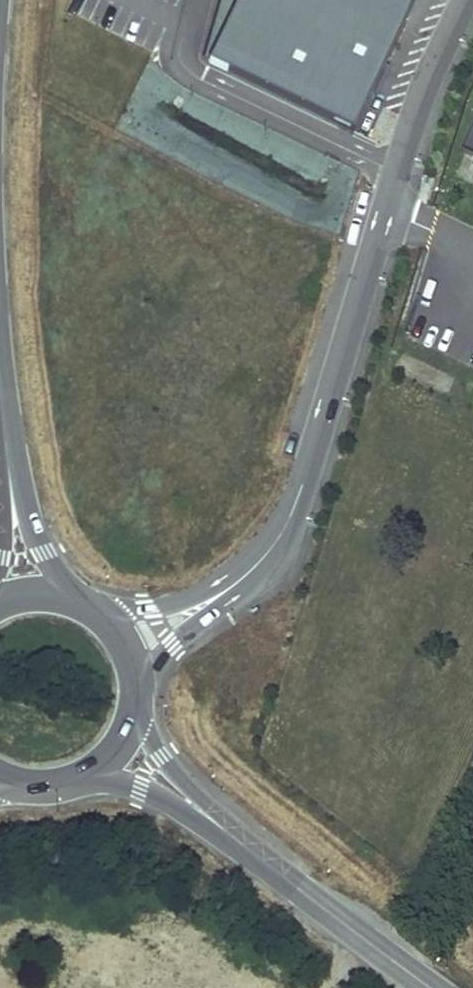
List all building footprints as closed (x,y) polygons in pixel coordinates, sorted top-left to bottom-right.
[(212,72),(344,135),(409,0),(230,0),(229,1),(243,7),(212,72)] [(464,154),(472,159),(472,135),(464,154)]
